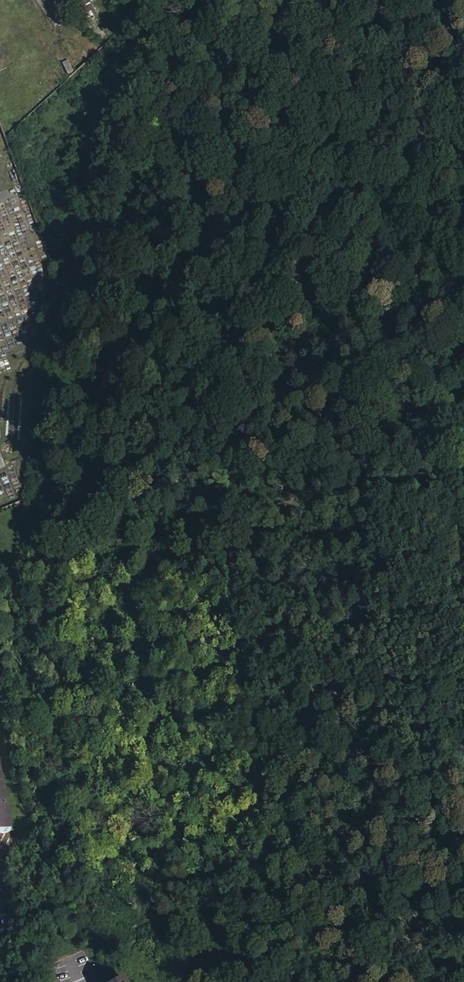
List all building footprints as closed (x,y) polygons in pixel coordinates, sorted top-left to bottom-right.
[(86,13),(94,9),(88,0),(78,0),(86,13)] [(8,829),(0,782),(0,830),(8,829)]
